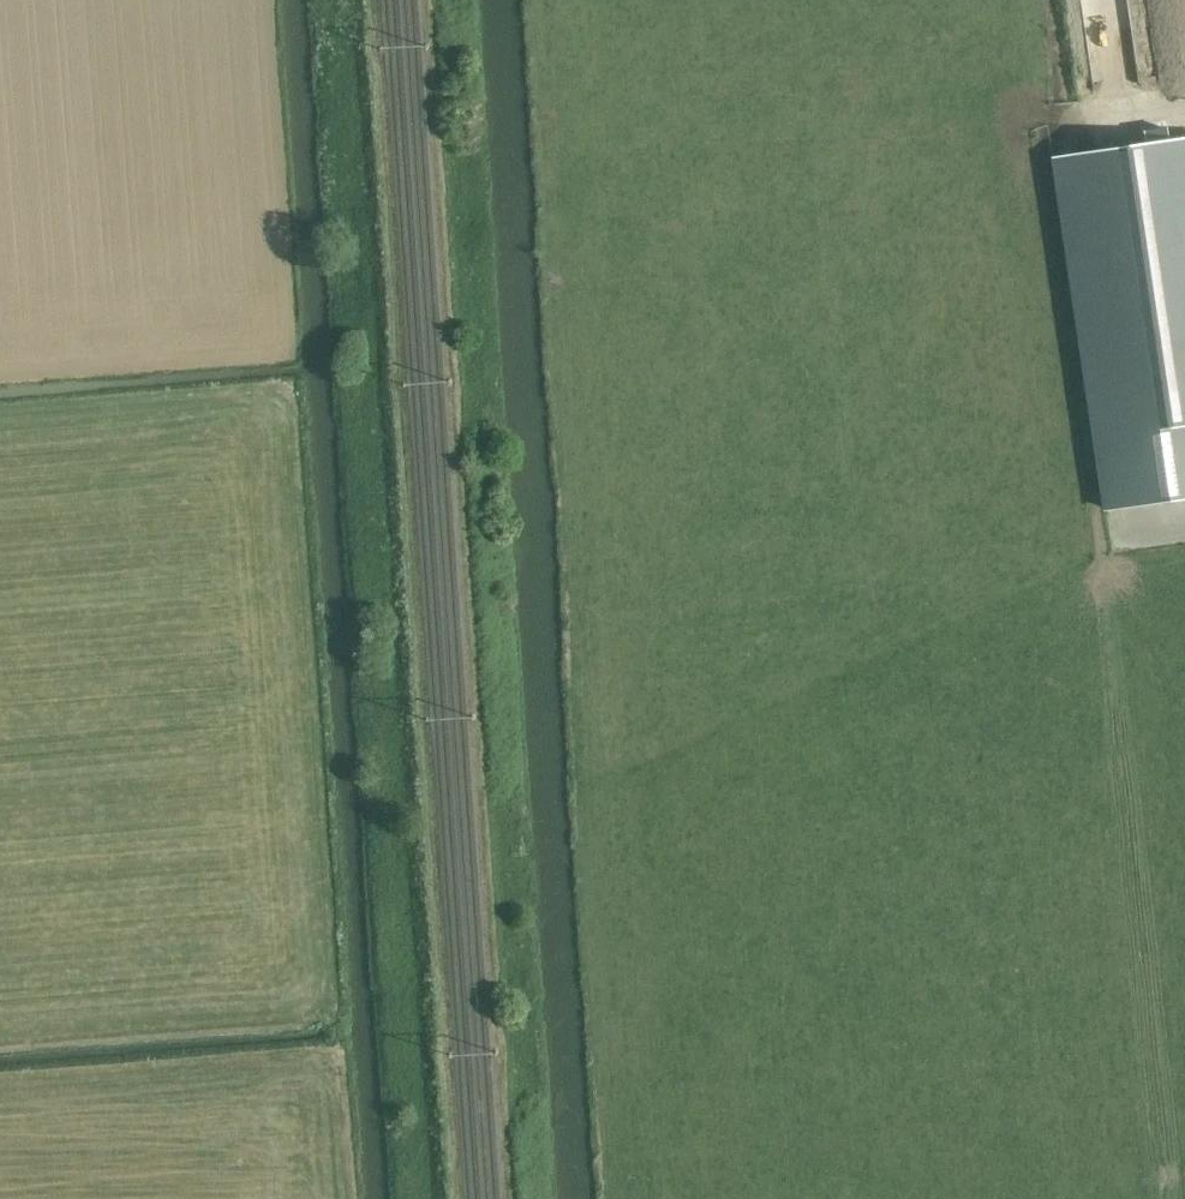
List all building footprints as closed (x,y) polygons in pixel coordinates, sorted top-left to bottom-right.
[(1095,110),(1132,105),(1119,0),(1081,0),(1095,110)] [(1172,42),(1173,75),(1184,74),(1184,41),(1172,42)] [(1184,497),(1184,139),(1169,142),(1166,129),(1145,132),(1147,145),(1056,158),(1108,509),(1184,497)]
